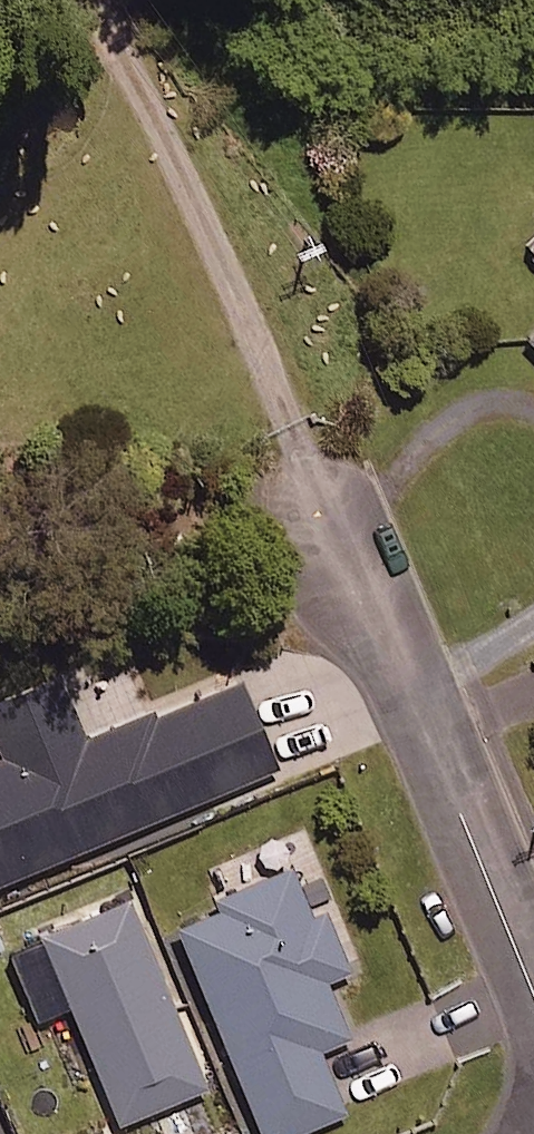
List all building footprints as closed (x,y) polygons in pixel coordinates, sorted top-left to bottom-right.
[(61,680),(0,704),(0,737),(9,759),(0,762),(0,882),(280,771),(244,680),(86,743),(61,680)] [(293,872),(217,902),(222,915),(182,931),(262,1133),(309,1133),(346,1119),(321,1055),(350,1043),(327,985),(351,975),(328,915),(312,922),(293,872)] [(118,1126),(204,1092),(173,1013),(183,1009),(138,896),(42,934),(45,942),(73,1010),(118,1126)] [(38,1024),(73,1010),(45,942),(11,955),(38,1024)]
